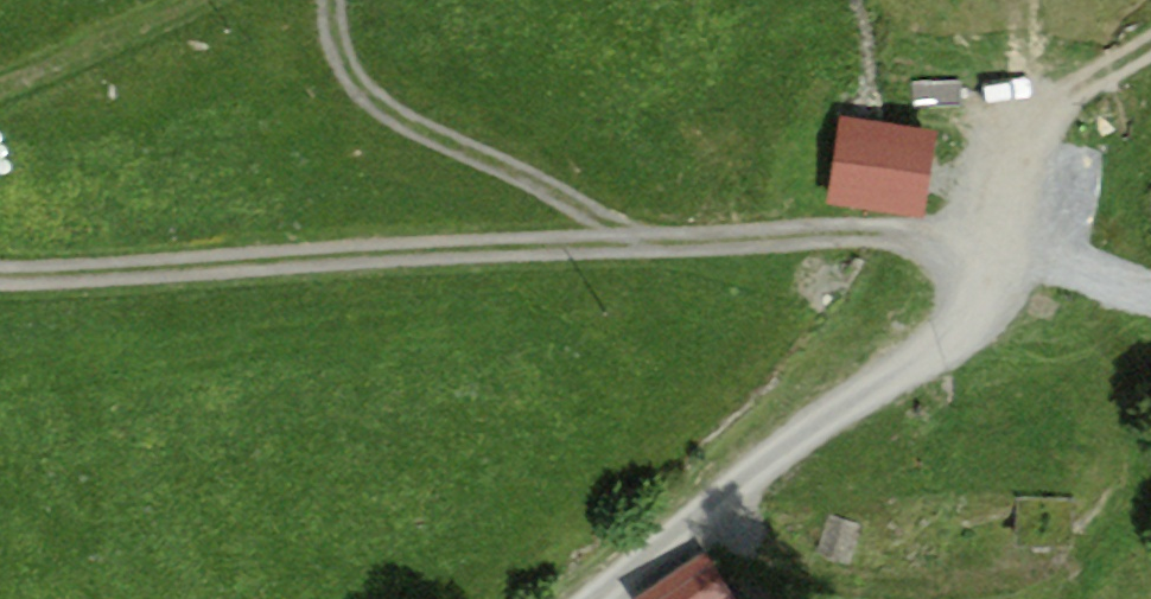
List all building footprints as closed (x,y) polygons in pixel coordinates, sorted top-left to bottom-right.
[(920,134),(832,119),(818,199),(906,214),(920,134)] [(625,590),(630,598),(722,598),(699,553),(625,590)]
